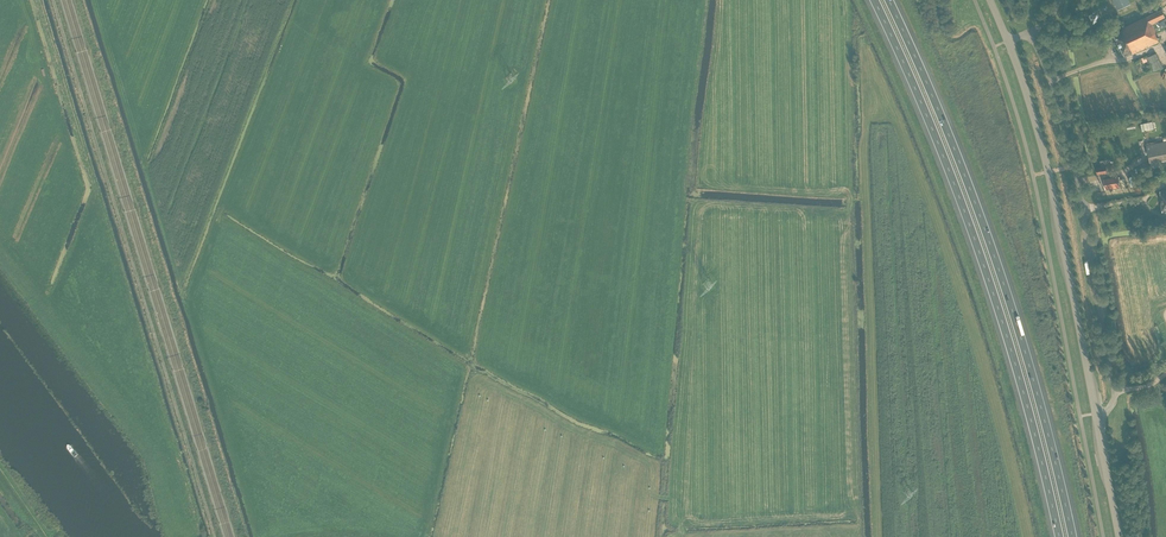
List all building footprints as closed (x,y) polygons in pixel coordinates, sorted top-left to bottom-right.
[(1131,4),(1129,0),(1113,0),(1118,10),(1131,4)] [(1162,10),(1148,16),(1152,24),(1165,18),(1162,10)] [(1122,28),(1123,30),(1134,53),(1159,42),(1155,34),(1156,33),(1152,24),(1148,16),(1122,28)] [(1134,53),(1123,30),(1114,34),(1124,56),(1132,53),(1133,54),(1134,53)] [(1154,70),(1162,66),(1156,53),(1147,57),(1154,70)] [(1142,131),(1154,128),(1152,121),(1140,124),(1142,131)] [(1146,145),(1150,163),(1159,161),(1165,160),(1165,141),(1146,145)] [(1097,174),(1107,172),(1106,166),(1105,160),(1101,161),(1102,167),(1096,168),(1097,170),(1096,171),(1097,173),(1097,174)] [(1121,187),(1119,176),(1103,179),(1105,190),(1121,187)]
